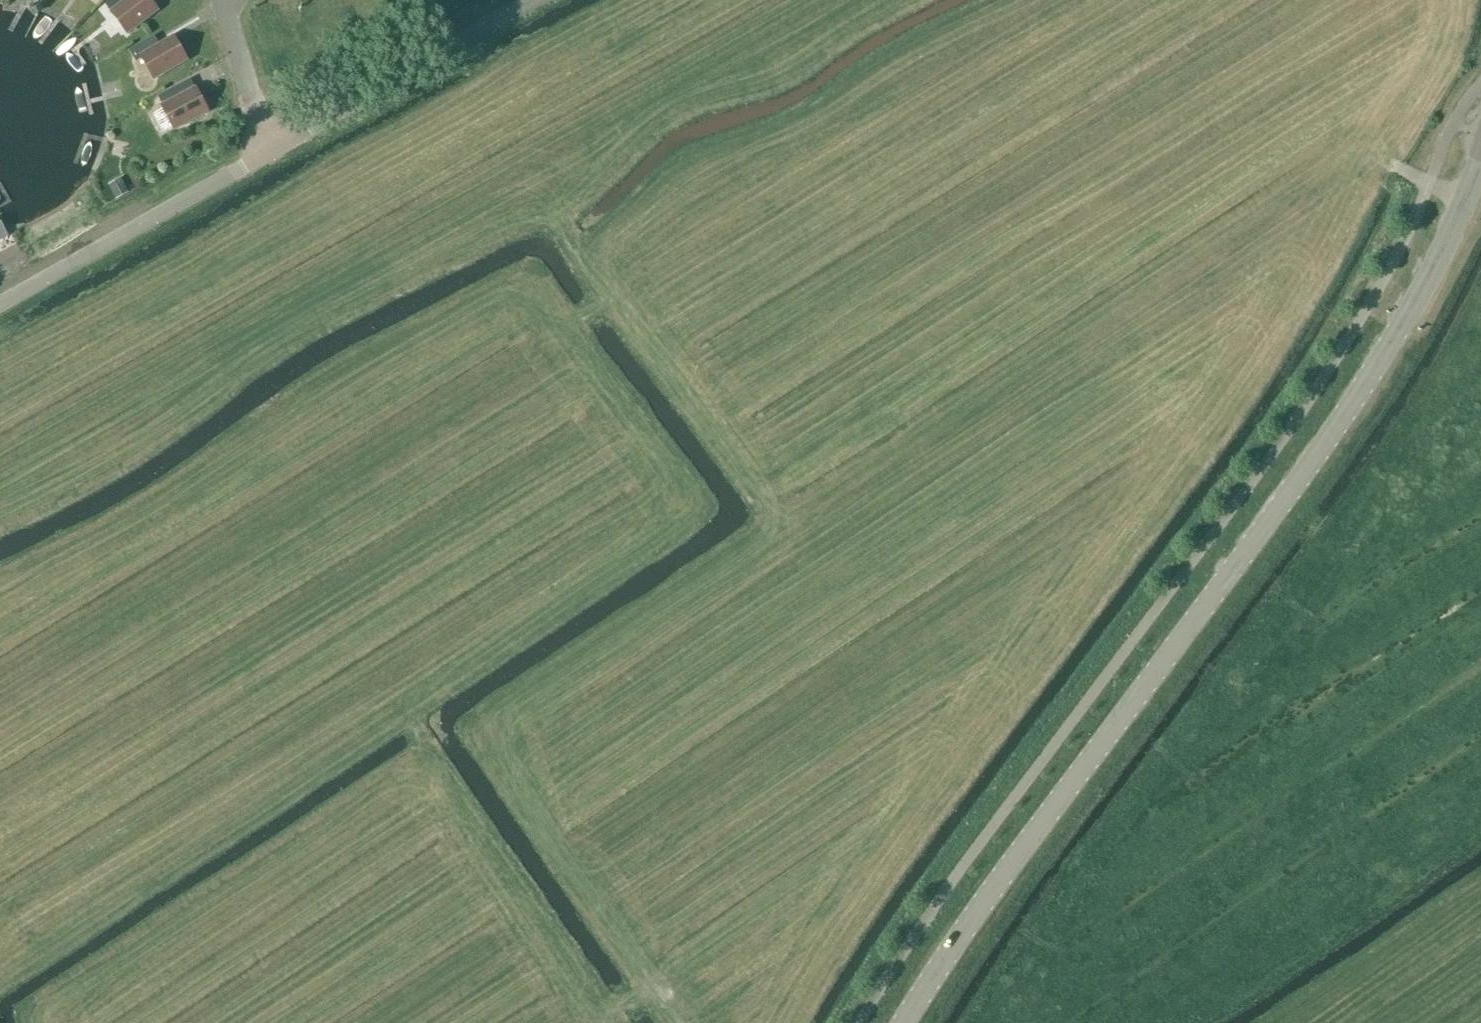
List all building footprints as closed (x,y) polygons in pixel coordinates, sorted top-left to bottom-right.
[(105,5),(113,15),(114,15),(127,32),(156,10),(148,0),(111,0),(105,5)] [(160,48),(154,37),(129,51),(136,63),(143,59),(154,78),(185,60),(174,40),(160,48)] [(174,128),(206,111),(190,80),(158,97),(174,128)]
